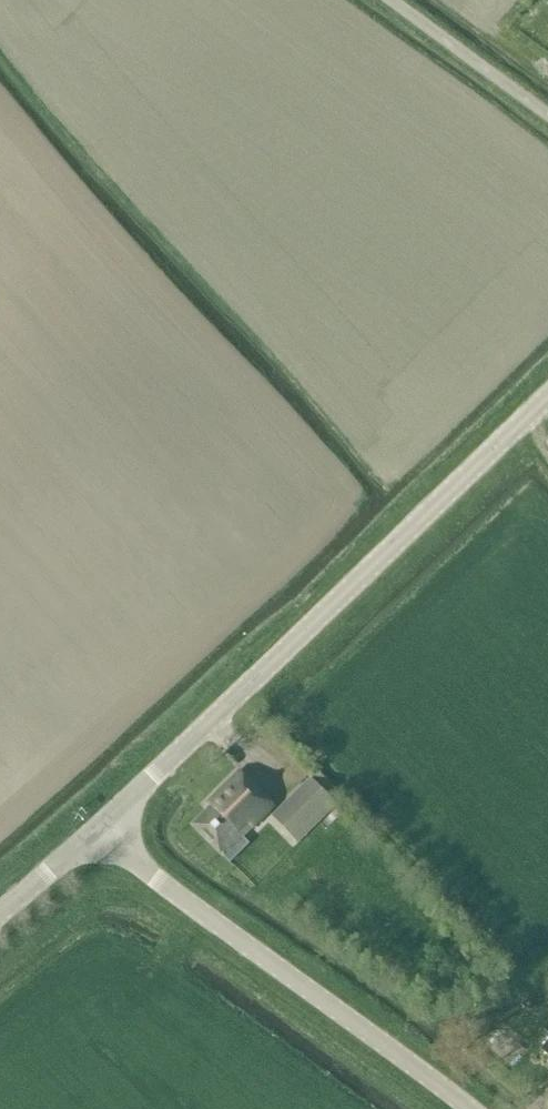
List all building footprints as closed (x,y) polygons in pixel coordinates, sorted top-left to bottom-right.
[(208,803),(212,807),(193,825),(229,863),(249,844),(243,838),(273,809),(240,772),(208,803)] [(311,779),(272,817),(299,845),(338,807),(311,779)]
